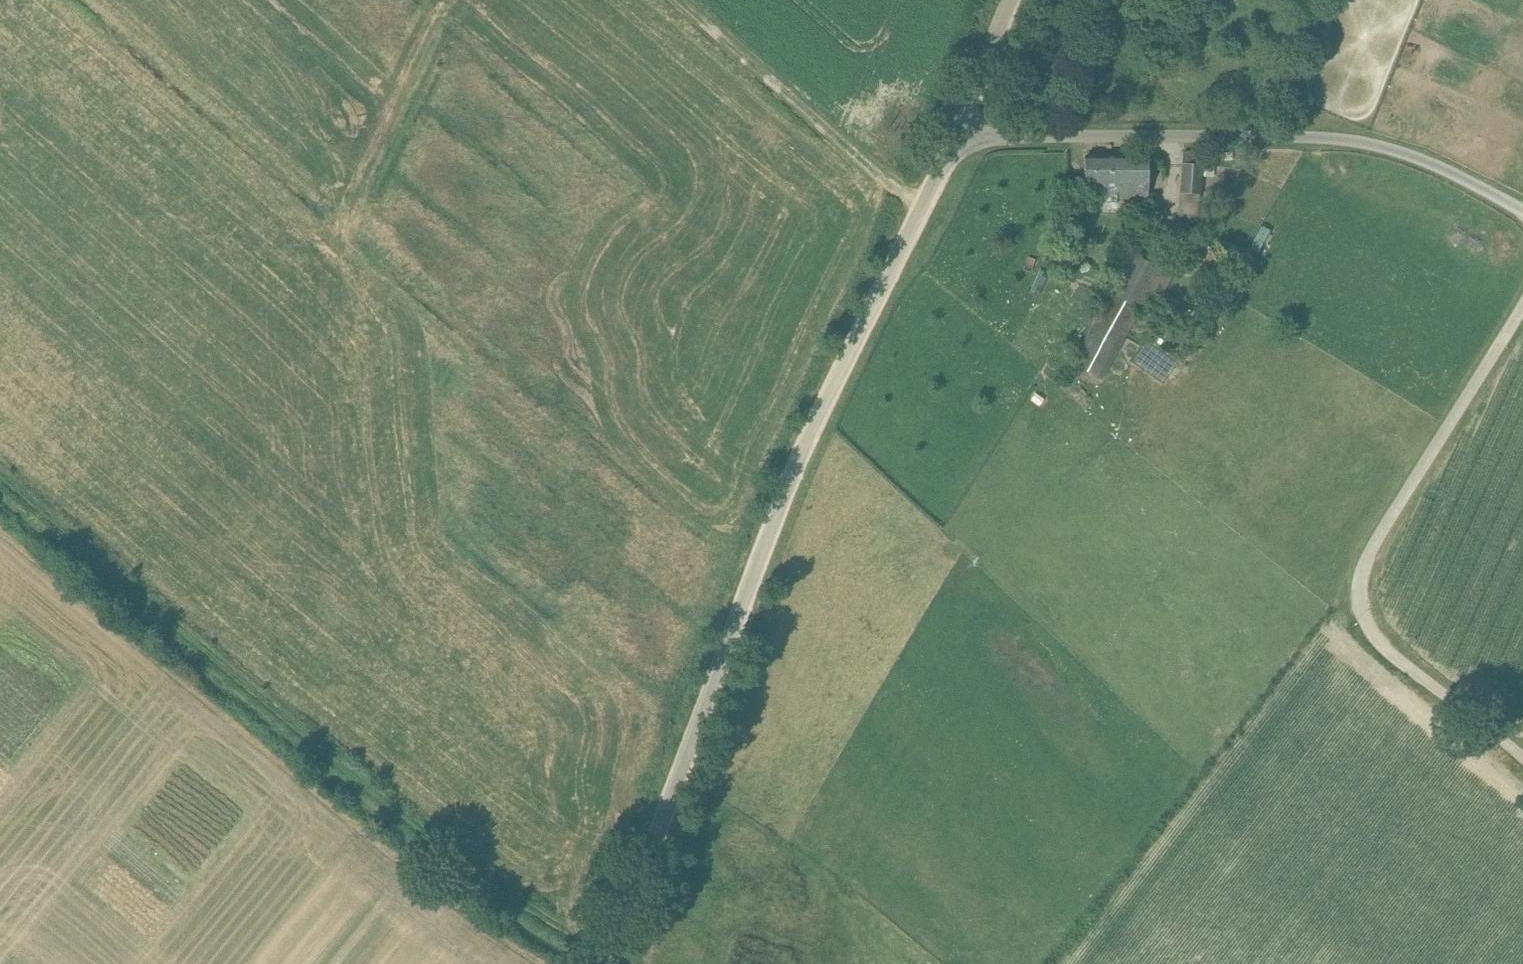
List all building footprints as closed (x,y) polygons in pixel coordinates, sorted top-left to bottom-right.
[(1208,154),(1185,151),(1181,193),(1203,195),(1204,166),(1207,166),(1208,154)] [(1150,158),(1085,157),(1086,186),(1118,186),(1118,198),(1150,198),(1150,158)] [(1174,277),(1133,254),(1073,363),(1102,379),(1141,308),(1151,291),(1162,297),(1174,277)]
